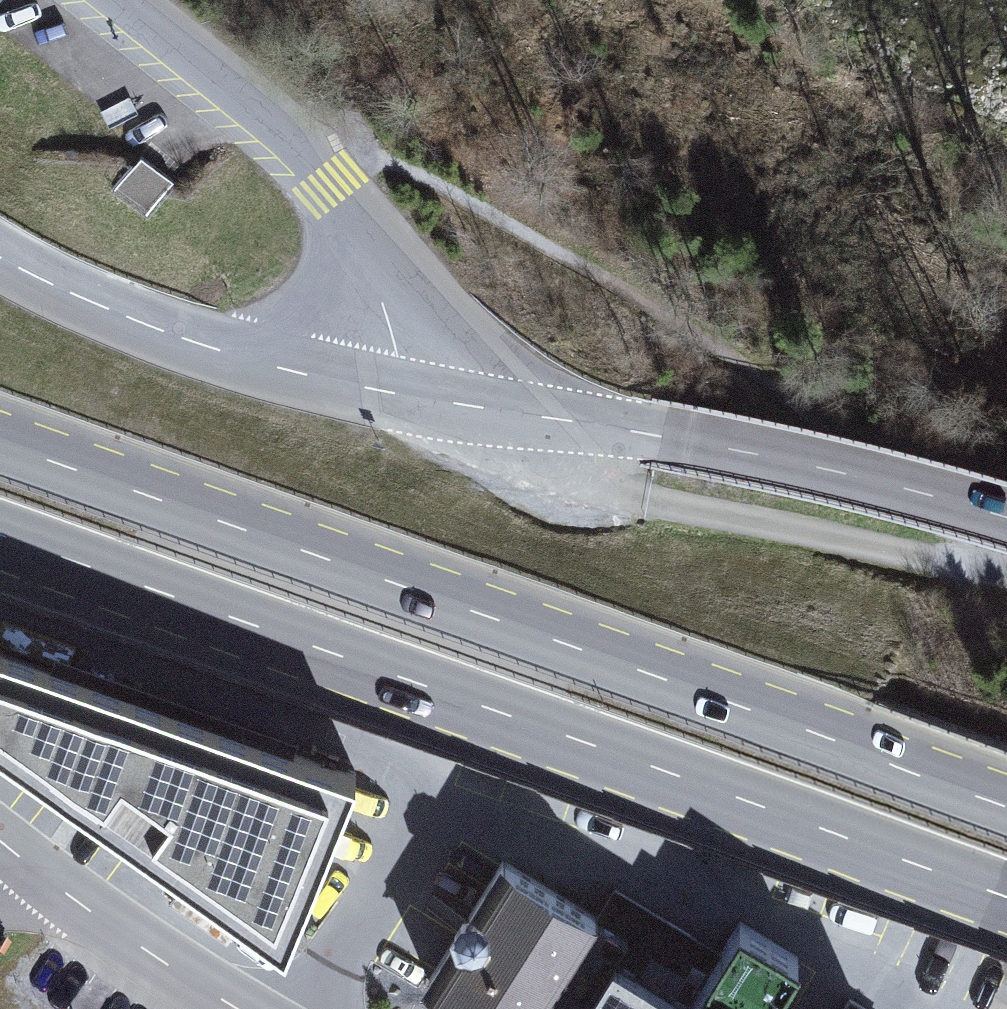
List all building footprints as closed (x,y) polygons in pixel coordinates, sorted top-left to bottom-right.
[(285,952),(351,779),(0,655),(0,743),(285,952)] [(805,962),(750,929),(714,990),(519,874),(438,1008),(776,1008),(805,962)]
